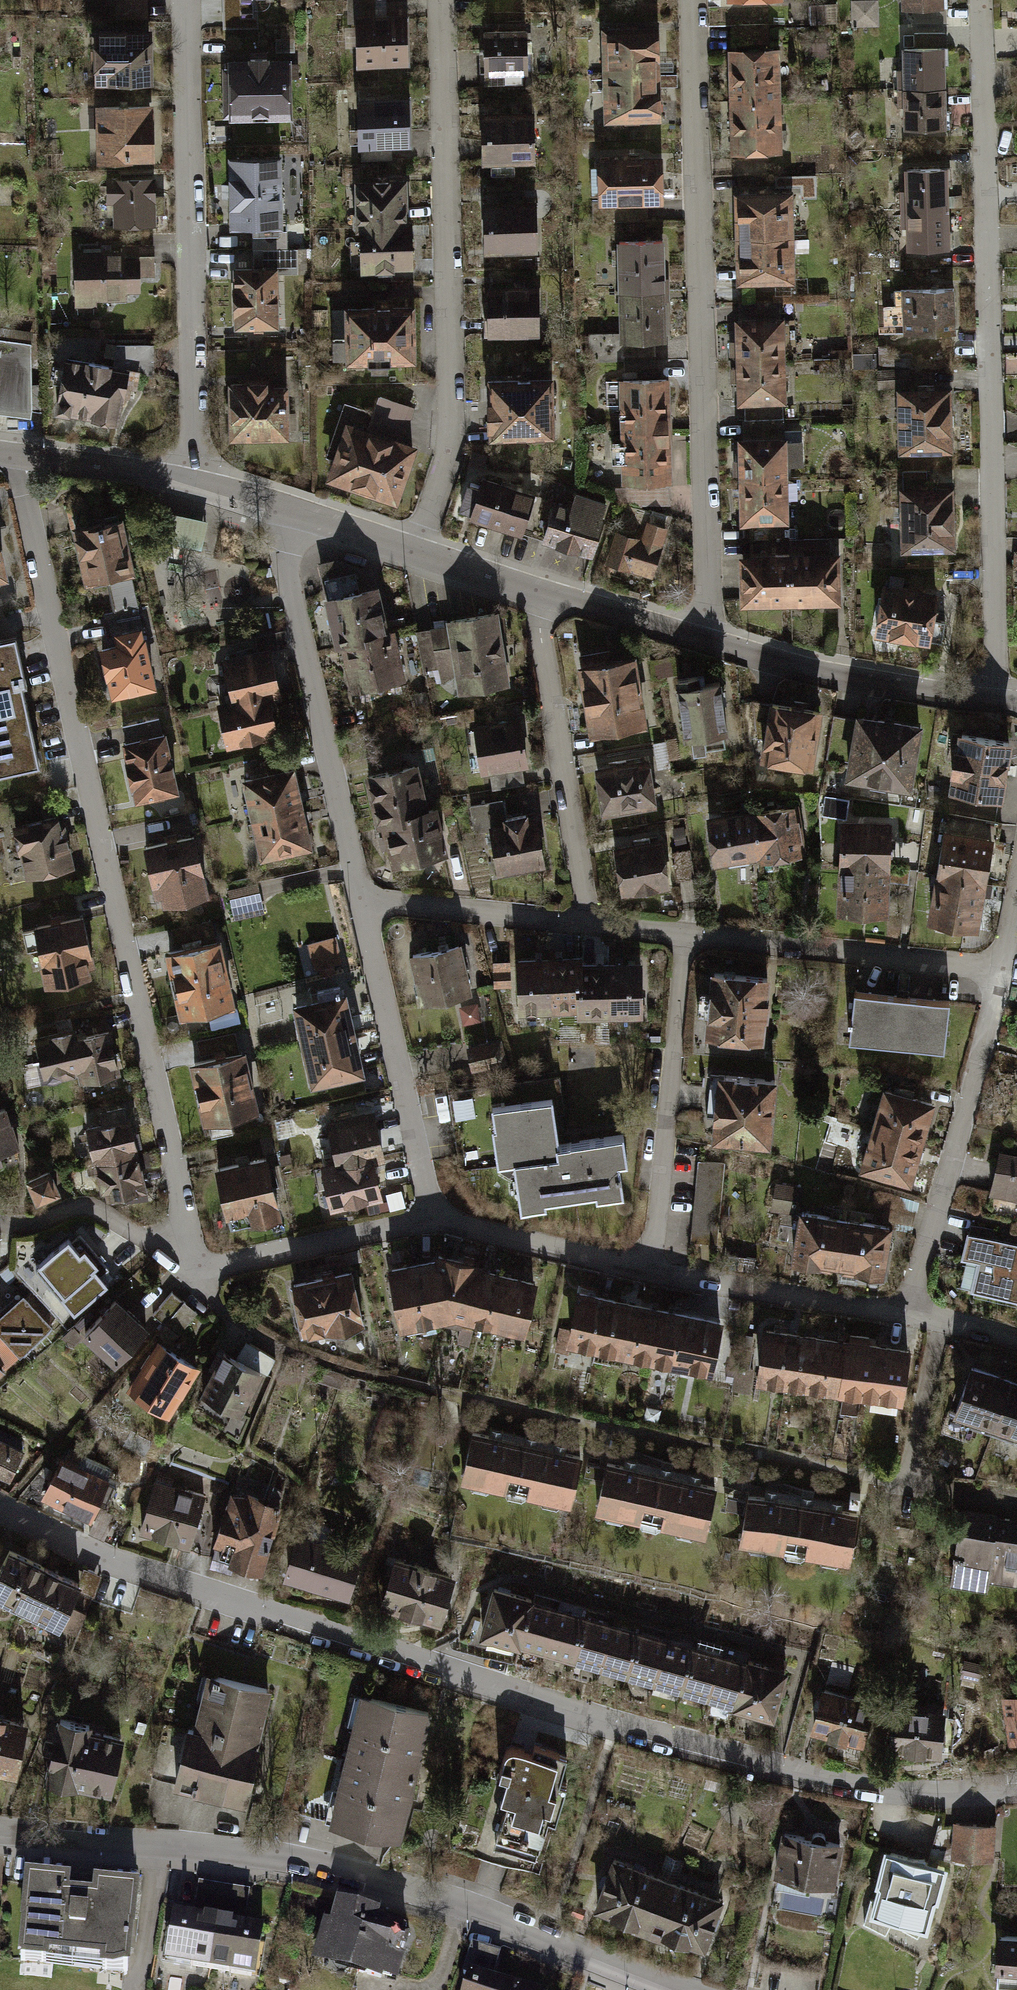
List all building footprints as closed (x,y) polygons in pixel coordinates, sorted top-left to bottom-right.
[(116,8),(148,8),(148,0),(116,0),(116,8)] [(260,0),(227,0),(228,27),(261,25),(260,0)] [(883,24),(883,0),(855,0),(855,25),(883,24)] [(911,14),(954,13),(954,0),(911,0),(911,14)] [(364,16),(364,67),(419,67),(419,15),(364,16)] [(99,25),(99,87),(163,87),(163,25),(99,25)] [(540,28),(484,30),(485,83),(542,81),(540,28)] [(670,29),(609,31),(612,128),(673,126),(670,29)] [(913,45),(915,130),(957,130),(955,44),(913,45)] [(788,50),(735,53),(740,157),(793,154),(788,50)] [(224,55),(227,118),(297,116),(295,52),(224,55)] [(365,96),(368,148),(420,145),(418,94),(365,96)] [(101,105),(103,165),(165,163),(164,134),(152,134),(151,103),(101,105)] [(544,114),(487,115),(488,168),(545,167),(544,114)] [(233,160),(236,234),(291,232),(288,158),(233,160)] [(672,159),(604,162),(606,208),(674,205),(672,159)] [(913,168),(914,253),(957,252),(955,167),(913,168)] [(161,178),(117,181),(119,227),(163,225),(161,178)] [(421,179),(368,180),(370,273),(423,272),(421,179)] [(798,190),(738,193),(741,286),(801,284),(798,190)] [(545,201),(489,202),(490,255),(546,254),(545,201)] [(77,242),(79,308),(112,306),(111,300),(145,299),(144,286),(158,286),(156,239),(77,242)] [(672,239),(626,240),(628,353),(674,352),(672,239)] [(234,267),(236,332),(288,331),(286,265),(234,267)] [(551,283),(495,284),(496,337),(552,336),(551,283)] [(957,289),(902,289),(902,331),(957,331),(957,289)] [(422,302),(350,303),(350,367),(423,367),(422,302)] [(791,312),(743,314),(747,408),(795,406),(791,312)] [(34,414),(42,338),(0,334),(0,411),(34,414)] [(147,368),(71,355),(61,414),(137,427),(147,368)] [(560,374),(496,375),(497,440),(561,439),(560,374)] [(677,377),(626,379),(630,488),(681,486),(677,377)] [(243,386),(233,386),(235,446),(300,444),(297,384),(243,386)] [(962,387),(908,388),(909,456),(963,455),(962,387)] [(381,419),(413,425),(417,403),(385,397),(381,419)] [(345,422),(325,482),(408,510),(428,449),(345,422)] [(792,432),(744,434),(748,528),(796,526),(792,432)] [(962,464),(909,466),(911,555),(964,554),(962,464)] [(542,495),(484,473),(467,516),(526,539),(542,495)] [(578,508),(558,501),(544,542),(598,560),(617,502),(584,491),(578,508)] [(19,583),(0,502),(0,587),(19,583)] [(208,521),(161,510),(155,537),(201,548),(208,521)] [(676,525),(649,517),(645,535),(632,531),(622,568),(661,579),(676,525)] [(113,587),(118,613),(148,607),(131,524),(81,534),(92,591),(113,587)] [(849,549),(748,554),(751,609),(851,604),(849,549)] [(386,589),(330,600),(340,652),(354,649),(364,702),(421,691),(411,640),(396,643),(386,589)] [(952,596),(887,591),(883,642),(948,647),(952,596)] [(452,627),(422,631),(428,668),(444,665),(446,677),(462,674),(465,696),(517,688),(505,611),(451,619),(452,627)] [(129,643),(108,647),(121,704),(166,694),(150,625),(126,630),(129,643)] [(43,773),(17,645),(0,649),(0,782),(43,773)] [(287,653),(233,663),(241,704),(225,707),(234,755),(294,744),(286,699),(295,698),(287,653)] [(649,661),(589,667),(598,741),(657,734),(649,661)] [(730,687),(679,693),(685,747),(736,741),(730,687)] [(835,715),(787,706),(784,720),(775,719),(770,747),(780,749),(777,768),(824,776),(835,715)] [(533,766),(525,717),(481,724),(489,774),(494,773),(497,789),(531,784),(528,766),(533,766)] [(935,732),(867,719),(855,787),(923,799),(935,732)] [(193,798),(179,733),(130,743),(144,809),(193,798)] [(970,734),(956,795),(1014,808),(1016,794),(1016,744),(970,734)] [(661,755),(597,766),(606,819),(670,809),(661,755)] [(426,760),(370,771),(380,823),(394,821),(403,873),(460,863),(451,811),(436,814),(426,760)] [(262,861),(309,851),(292,774),(245,784),(262,861)] [(512,821),(508,799),(474,806),(480,834),(498,831),(507,877),(552,868),(542,815),(512,821)] [(766,815),(716,819),(720,867),(773,862),(775,877),(816,873),(809,802),(765,806),(766,815)] [(10,824),(24,887),(80,875),(66,812),(10,824)] [(906,824),(853,822),(849,918),(902,920),(906,824)] [(617,841),(629,898),(679,887),(678,881),(702,875),(695,843),(673,848),(669,830),(617,841)] [(1006,845),(950,834),(933,927),(989,937),(1006,845)] [(167,917),(224,904),(208,836),(151,849),(167,917)] [(234,914),(266,909),(262,883),(229,889),(234,914)] [(43,927),(55,992),(107,982),(95,917),(43,927)] [(343,933),(301,941),(309,981),(351,973),(343,933)] [(232,939),(174,952),(190,1024),(248,1011),(232,939)] [(472,941),(416,950),(426,1013),(482,1005),(472,941)] [(523,957),(525,1014),(586,1011),(586,1021),(649,1018),(647,961),(590,964),(590,954),(523,957)] [(714,968),(712,1041),(778,1043),(780,970),(714,968)] [(944,1055),(949,1002),(856,993),(851,1046),(944,1055)] [(344,997),(296,1008),(314,1088),(362,1077),(344,997)] [(90,1089),(132,1081),(121,1027),(86,1034),(84,1025),(62,1029),(63,1037),(46,1040),(54,1082),(88,1076),(90,1089)] [(202,1039),(207,1057),(244,1049),(239,1030),(202,1039)] [(502,1039),(469,1048),(474,1067),(508,1058),(502,1039)] [(202,1066),(217,1131),(272,1118),(258,1054),(202,1066)] [(775,1081),(712,1075),(707,1118),(716,1119),(715,1139),(769,1144),(775,1081)] [(932,1105),(885,1092),(863,1172),(910,1185),(932,1105)] [(33,1155),(13,1098),(0,1102),(0,1167),(33,1155)] [(564,1100),(497,1107),(504,1169),(528,1167),(533,1209),(638,1199),(632,1142),(569,1148),(564,1100)] [(93,1113),(111,1206),(157,1197),(139,1104),(93,1113)] [(395,1160),(383,1107),(335,1118),(345,1165),(333,1168),(343,1214),(394,1202),(385,1162),(395,1160)] [(1016,1201),(1016,1154),(1004,1152),(996,1198),(1016,1201)] [(284,1161),(229,1172),(239,1225),(294,1215),(284,1161)] [(725,1164),(699,1162),(692,1242),(717,1245),(725,1164)] [(33,1177),(46,1206),(74,1193),(61,1165),(33,1177)] [(777,1210),(801,1210),(801,1184),(777,1184),(777,1210)] [(890,1225),(804,1212),(795,1266),(882,1279),(890,1225)] [(972,1226),(964,1258),(980,1262),(973,1291),(1016,1301),(1016,1246),(995,1241),(997,1232),(972,1226)] [(36,1268),(75,1313),(106,1286),(99,1278),(108,1270),(79,1236),(71,1243),(68,1240),(36,1268)] [(415,1333),(465,1323),(532,1338),(546,1278),(452,1258),(402,1268),(415,1333)] [(352,1271),(292,1283),(302,1332),(327,1327),(328,1333),(364,1325),(352,1271)] [(171,1291),(157,1317),(185,1332),(199,1307),(171,1291)] [(31,1292),(0,1320),(0,1330),(20,1352),(56,1320),(31,1292)] [(663,1310),(586,1294),(575,1349),(653,1364),(726,1379),(737,1325),(663,1310)] [(85,1334),(117,1365),(148,1333),(116,1302),(85,1334)] [(22,1355),(20,1352),(0,1330),(0,1376),(22,1355)] [(918,1354),(773,1335),(766,1389),(911,1408),(918,1354)] [(137,1391),(176,1417),(206,1371),(168,1346),(137,1391)] [(268,1366),(222,1350),(200,1411),(247,1427),(268,1366)] [(982,1368),(964,1420),(1016,1439),(1016,1380),(982,1368)] [(590,1454),(479,1431),(468,1483),(579,1505),(590,1454)] [(0,1435),(0,1472),(25,1482),(38,1450),(0,1435)] [(122,1478),(63,1456),(46,1502),(106,1523),(122,1478)] [(722,1485),(611,1463),(601,1514),(712,1537),(722,1485)] [(202,1547),(219,1493),(159,1475),(143,1529),(202,1547)] [(216,1552),(273,1570),(292,1507),(235,1490),(216,1552)] [(862,1519),(751,1496),(740,1548),(851,1570),(862,1519)] [(966,1536),(960,1589),(1016,1594),(1016,1541),(966,1536)] [(360,1597),(372,1562),(303,1540),(292,1575),(360,1597)] [(16,1543),(0,1574),(0,1597),(69,1632),(94,1582),(16,1543)] [(464,1574),(404,1557),(390,1605),(451,1622),(464,1574)] [(787,1718),(801,1667),(502,1585),(488,1636),(787,1718)] [(279,1690),(211,1675),(185,1790),(253,1805),(279,1690)] [(827,1684),(814,1735),(878,1751),(891,1701),(827,1684)] [(436,1712),(359,1697),(334,1826),(412,1841),(436,1712)] [(958,1762),(962,1712),(913,1708),(909,1757),(958,1762)] [(0,1715),(0,1778),(24,1783),(36,1722),(0,1715)] [(50,1786),(122,1799),(133,1739),(61,1726),(50,1786)] [(558,1789),(565,1758),(522,1748),(497,1855),(553,1868),(570,1792),(558,1789)] [(1007,1827),(962,1825),(959,1862),(1005,1863),(1007,1827)] [(843,1900),(852,1841),(783,1829),(774,1889),(843,1900)] [(614,1841),(591,1910),(717,1952),(740,1883),(614,1841)] [(942,1930),(959,1862),(891,1843),(857,1932),(927,1961),(942,1930)] [(172,1912),(166,1979),(272,1989),(278,1923),(247,1920),(250,1886),(208,1882),(205,1915),(172,1912)] [(90,1892),(35,1886),(25,1967),(150,1982),(160,1898),(107,1891),(105,1906),(88,1904),(90,1892)] [(390,1989),(412,1989),(422,1950),(382,1941),(390,1911),(345,1900),(327,1974),(390,1989)] [(1005,1978),(1016,1978),(1016,1919),(1005,1919),(1005,1978)] [(474,1968),(467,1989),(552,1989),(474,1968)]
